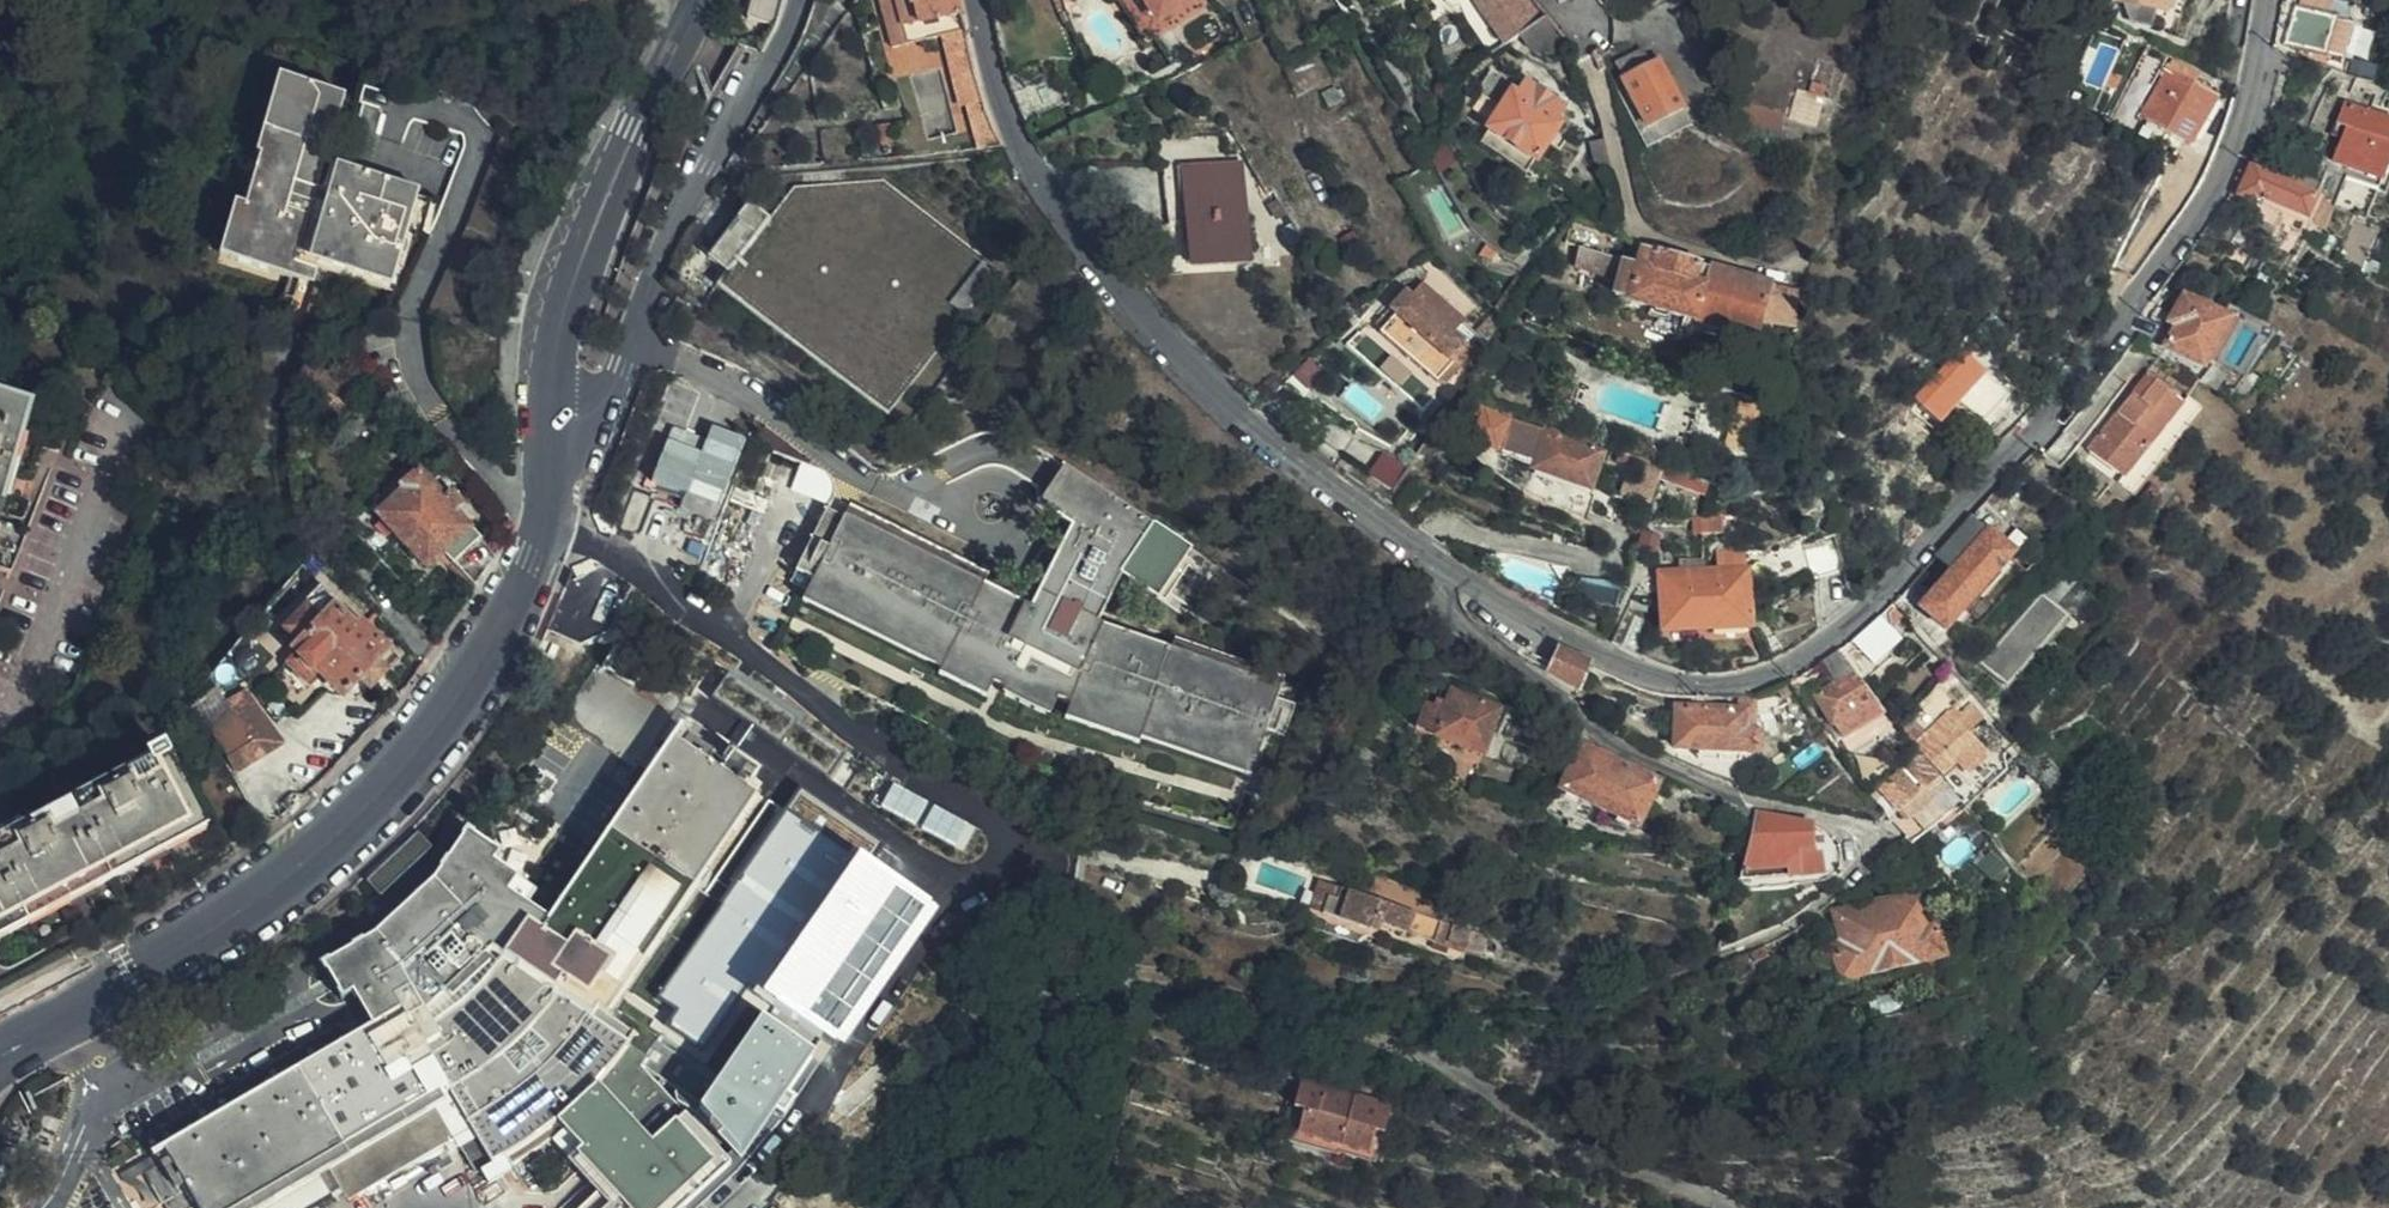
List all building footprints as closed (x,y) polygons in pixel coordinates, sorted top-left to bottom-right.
[(773,23),(780,0),(751,0),(746,16),(773,23)] [(956,0),(879,0),(890,42),(941,29),(961,24),(956,0)] [(1185,0),(1146,0),(1156,17),(1185,0)] [(1504,45),(1521,31),(1533,22),(1526,14),(1527,9),(1520,0),(1471,0),(1504,45)] [(2166,0),(2126,0),(2163,11),(2166,0)] [(2337,60),(2351,24),(2296,7),(2283,41),(2337,60)] [(1564,41),(1543,14),(1533,22),(1521,31),(1545,55),(1564,41)] [(961,24),(941,29),(966,119),(972,118),(988,114),(974,72),(961,24)] [(1621,79),(1656,60),(1650,46),(1614,66),(1621,79)] [(1646,125),(1682,105),(1656,60),(1621,79),(1646,125)] [(2179,142),(2206,95),(2191,86),(2195,76),(2169,61),(2138,117),(2179,142)] [(1011,92),(1022,116),(1048,104),(1035,77),(1010,88),(1011,92)] [(1745,79),(1738,102),(1789,117),(1795,94),(1745,79)] [(394,288),(421,191),(348,171),(344,185),(323,180),(345,98),(284,82),(274,116),(287,119),(282,139),(275,137),(268,160),(275,162),(270,182),(262,180),(254,212),(246,210),(231,263),(279,276),(281,269),(317,279),(319,268),(394,288)] [(1526,174),(1560,124),(1556,119),(1564,108),(1527,82),(1516,98),(1510,95),(1480,142),(1526,174)] [(2337,124),(2346,128),(2342,137),(2333,161),(2382,179),(2388,160),(2388,119),(2345,102),(2337,124)] [(972,118),(980,148),(1003,146),(988,114),(972,118)] [(2332,133),(2342,137),(2346,128),(2337,124),(2332,133)] [(2303,148),(2288,180),(2312,191),(2327,158),(2303,148)] [(2304,213),(2315,192),(2312,191),(2288,180),(2251,162),(2237,195),(2257,205),(2260,198),(2302,218),(2304,213)] [(1246,260),(1240,163),(1182,167),(1190,263),(1246,260)] [(883,414),(997,265),(881,176),(793,187),(768,219),(749,205),(707,259),(725,272),(715,286),(883,414)] [(2324,197),(2315,192),(2304,213),(2323,222),(2333,202),(2324,198),(2324,197)] [(1794,329),(1795,290),(1685,260),(1640,247),(1638,263),(1579,247),(1574,266),(1615,277),(1610,296),(1750,336),(1756,318),(1794,329)] [(1470,349),(1405,292),(1380,317),(1387,323),(1378,331),(1434,380),(1442,372),(1447,374),(1470,349)] [(2199,366),(2224,319),(2182,297),(2171,315),(2179,320),(2164,347),(2199,366)] [(2005,396),(1964,356),(1945,374),(1962,392),(1955,399),(1979,421),(2005,396)] [(1300,399),(1322,379),(1303,362),(1282,381),(1300,399)] [(2115,471),(2183,399),(2150,369),(2083,441),(2115,471)] [(1478,417),(1469,443),(1496,453),(1511,413),(1488,405),(1479,393),(1463,404),(1459,410),(1478,417)] [(1760,423),(1767,402),(1744,394),(1738,417),(1760,423)] [(28,404),(0,397),(0,516),(28,404)] [(466,420),(465,408),(455,409),(456,421),(466,420)] [(1116,578),(1149,599),(1187,544),(1064,464),(1039,502),(1070,523),(1059,551),(1049,576),(1034,606),(990,583),(854,514),(838,506),(795,586),(811,595),(947,666),(944,670),(992,694),(988,703),(1002,710),(1004,701),(1051,724),(1054,717),(1067,723),(1065,727),(1143,749),(1145,743),(1258,774),(1280,693),(1167,662),(1094,642),(1116,578)] [(475,537),(451,514),(459,506),(447,494),(442,499),(413,471),(397,487),(400,491),(373,519),(426,569),(436,559),(446,568),(475,537)] [(854,514),(990,583),(996,571),(861,502),(854,514)] [(1727,533),(1726,513),(1705,514),(1706,534),(1727,533)] [(1971,517),(1941,550),(1959,567),(1989,534),(1971,517)] [(1846,564),(1836,527),(1803,536),(1810,574),(1846,564)] [(2012,555),(1989,534),(1959,567),(1908,621),(1930,641),(2012,555)] [(1049,576),(1059,551),(1043,543),(1033,568),(1049,576)] [(1187,544),(1149,599),(1180,619),(1216,564),(1187,544)] [(1700,556),(1702,571),(1742,568),(1741,553),(1700,556)] [(1742,568),(1702,571),(1656,573),(1660,629),(1746,623),(1742,568)] [(605,623),(617,594),(603,589),(592,617),(605,623)] [(1999,683),(2066,610),(2045,591),(1978,664),(1999,683)] [(947,666),(811,595),(804,608),(940,679),(935,689),(982,713),(988,703),(992,694),(944,670),(947,666)] [(1893,608),(1845,652),(1856,663),(1865,656),(1875,666),(1901,642),(1891,631),(1904,620),(1893,608)] [(339,698),(383,652),(357,628),(353,632),(332,612),(292,653),(339,698)] [(1630,613),(1617,646),(1637,654),(1649,621),(1630,613)] [(1170,649),(1167,662),(1280,693),(1284,681),(1170,649)] [(632,696),(649,673),(617,650),(597,678),(609,687),(612,682),(632,696)] [(1545,675),(1572,694),(1586,663),(1557,650),(1545,675)] [(1832,689),(1856,675),(1839,655),(1819,669),(1832,689)] [(1880,713),(1856,675),(1832,689),(1818,697),(1842,735),(1880,713)] [(1483,753),(1497,710),(1449,694),(1444,706),(1423,700),(1413,729),(1483,753)] [(1937,769),(1941,775),(1955,762),(1964,772),(1987,752),(1969,731),(1985,715),(1973,700),(1961,711),(1956,715),(1950,708),(1912,740),(1937,769)] [(1954,704),(1950,708),(1956,715),(1961,711),(1954,704)] [(1742,750),(1744,711),(1673,707),(1672,746),(1742,750)] [(1906,709),(1895,719),(1910,736),(1910,738),(1922,727),(1906,709)] [(220,710),(195,727),(219,764),(245,747),(220,710)] [(1143,749),(1065,727),(1061,741),(1140,762),(1142,755),(1255,786),(1258,774),(1145,743),(1143,749)] [(318,1177),(328,1171),(336,1166),(355,1198),(442,1146),(429,1125),(439,1119),(451,1140),(473,1176),(500,1159),(506,1168),(547,1141),(595,1195),(579,1207),(678,1207),(726,1166),(641,1068),(642,1067),(675,1104),(709,1121),(739,1154),(769,1110),(783,1120),(796,1102),(786,1096),(815,1055),(764,1020),(807,959),(803,957),(814,941),(817,944),(871,867),(801,819),(754,886),(740,876),(720,905),(692,885),(769,774),(737,752),(735,755),(725,748),(730,740),(718,732),(704,752),(677,733),(544,921),(502,893),(510,882),(489,867),(496,856),(462,832),(428,881),(370,935),(319,965),(337,997),(345,992),(364,1026),(145,1155),(152,1166),(142,1172),(162,1205),(165,1204),(167,1207),(265,1207),(318,1177)] [(1937,769),(1912,740),(1874,773),(1898,802),(1937,769)] [(737,752),(769,774),(774,767),(742,745),(737,752)] [(1634,827),(1656,786),(1580,747),(1558,787),(1634,827)] [(1452,770),(1469,780),(1481,758),(1463,749),(1452,770)] [(201,827),(161,752),(146,760),(151,769),(0,849),(0,934),(201,827)] [(1960,797),(1968,807),(2010,769),(2007,754),(1960,797)] [(540,808),(556,785),(538,772),(514,804),(524,811),(531,802),(540,808)] [(923,824),(964,847),(975,828),(934,805),(923,824)] [(1790,818),(1750,807),(1740,854),(1808,867),(1810,853),(1786,850),(1787,842),(1789,822),(1790,818)] [(1811,823),(1789,822),(1787,842),(1809,843),(1811,823)] [(1992,876),(1975,857),(1956,875),(1975,893),(1992,876)] [(1331,884),(1329,890),(1423,914),(1427,898),(1333,874),(1331,884)] [(1289,913),(1345,926),(1347,918),(1417,936),(1419,930),(1435,935),(1440,919),(1423,914),(1329,890),(1331,884),(1320,880),(1318,887),(1306,884),(1303,895),(1294,893),(1289,913)] [(528,894),(510,882),(502,893),(520,905),(528,894)] [(1944,960),(1937,920),(1927,921),(1922,894),(1832,913),(1833,920),(1827,922),(1823,928),(1821,935),(1823,951),(1832,949),(1839,980),(1944,960)] [(1419,930),(1417,936),(1434,940),(1453,945),(1459,923),(1440,919),(1435,935),(1419,930)] [(1378,1151),(1393,1102),(1307,1078),(1292,1128),(1378,1151)] [(429,1125),(442,1146),(451,1140),(439,1119),(429,1125)] [(328,1171),(347,1203),(355,1198),(336,1166),(328,1171)] [(329,1196),(318,1177),(265,1207),(308,1207),(329,1196)]
